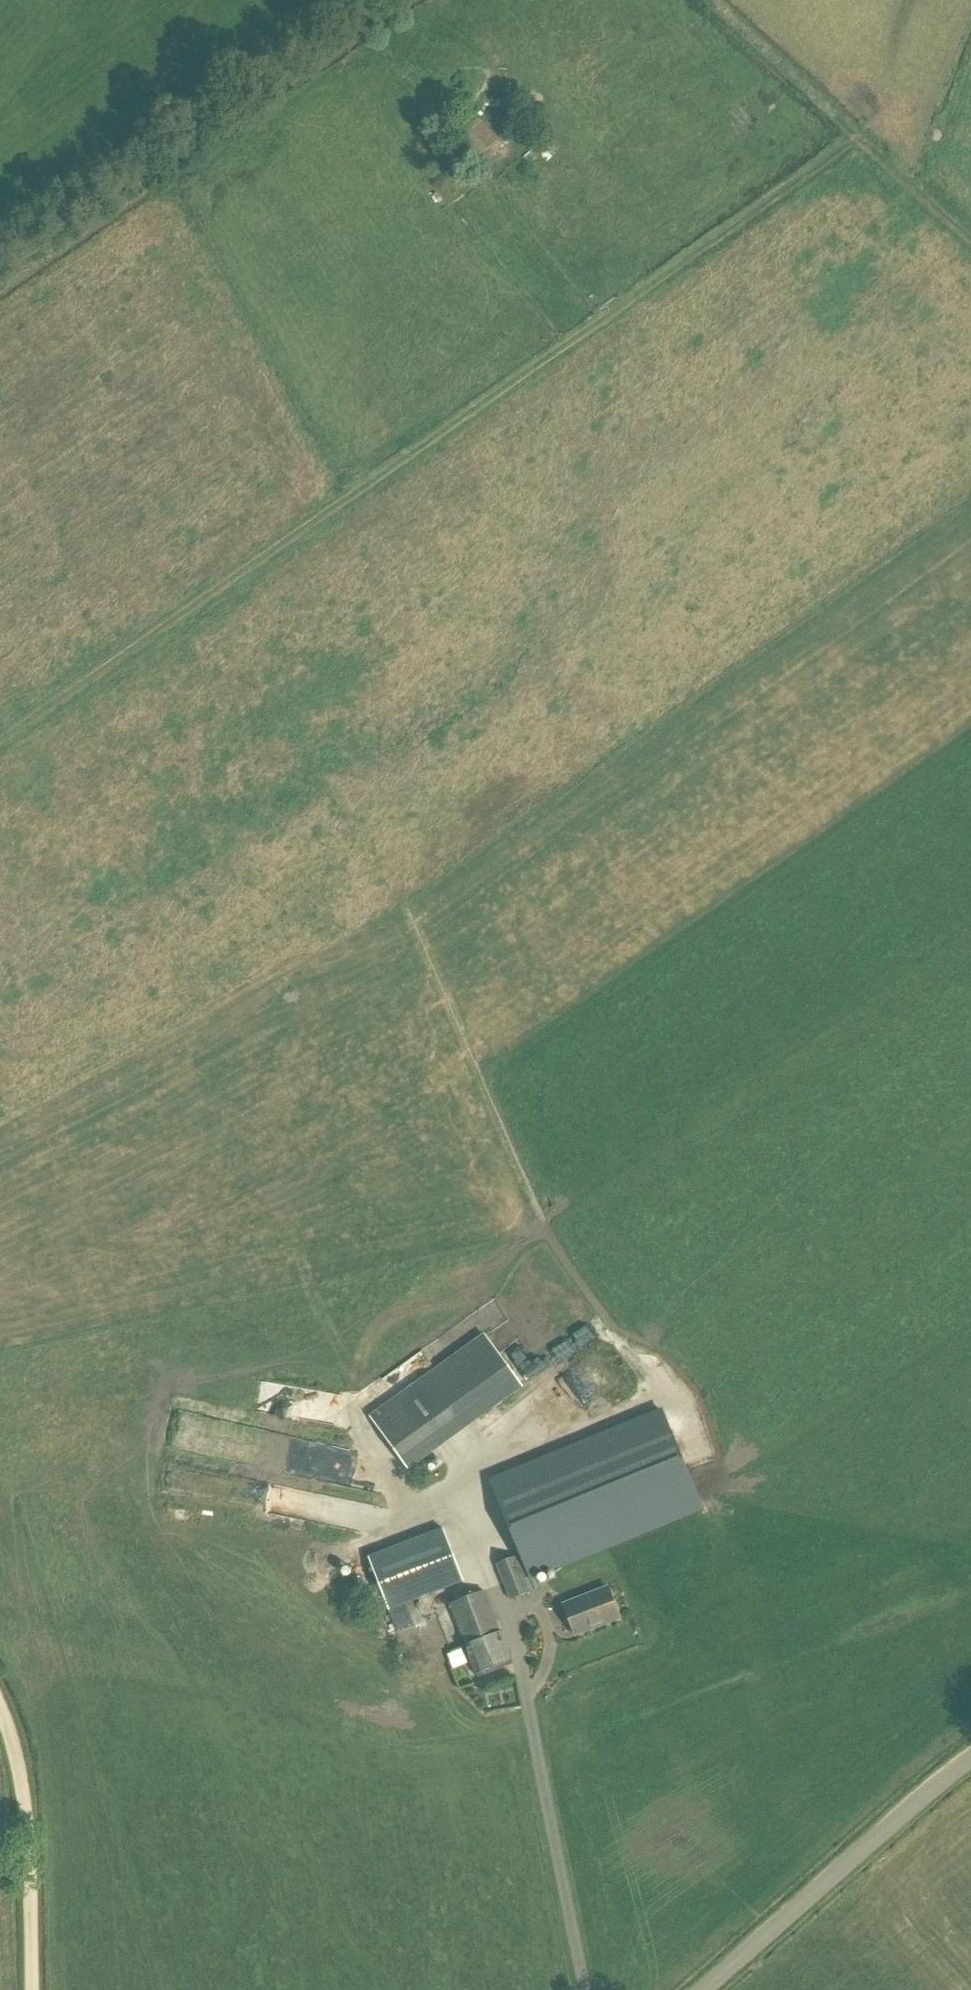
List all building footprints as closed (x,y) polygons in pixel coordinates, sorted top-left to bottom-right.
[(485,111),(476,116),(491,137),(499,131),(485,111)] [(371,1418),(411,1473),(525,1390),(485,1336),(371,1418)] [(663,1410),(491,1481),(499,1500),(521,1555),(516,1557),(524,1578),(530,1575),(701,1505),(664,1413),(663,1410)] [(414,1600),(463,1581),(443,1529),(369,1558),(389,1610),(381,1613),(390,1636),(423,1623),(414,1600)] [(530,1592),(516,1557),(497,1564),(511,1600),(530,1592)] [(525,1580),(530,1592),(538,1588),(533,1576),(525,1580)] [(575,1635),(620,1618),(608,1587),(564,1605),(575,1635)] [(501,1632),(500,1632),(484,1591),(450,1604),(466,1645),(465,1646),(476,1674),(477,1673),(478,1677),(512,1664),(511,1660),(512,1660),(501,1632)]
